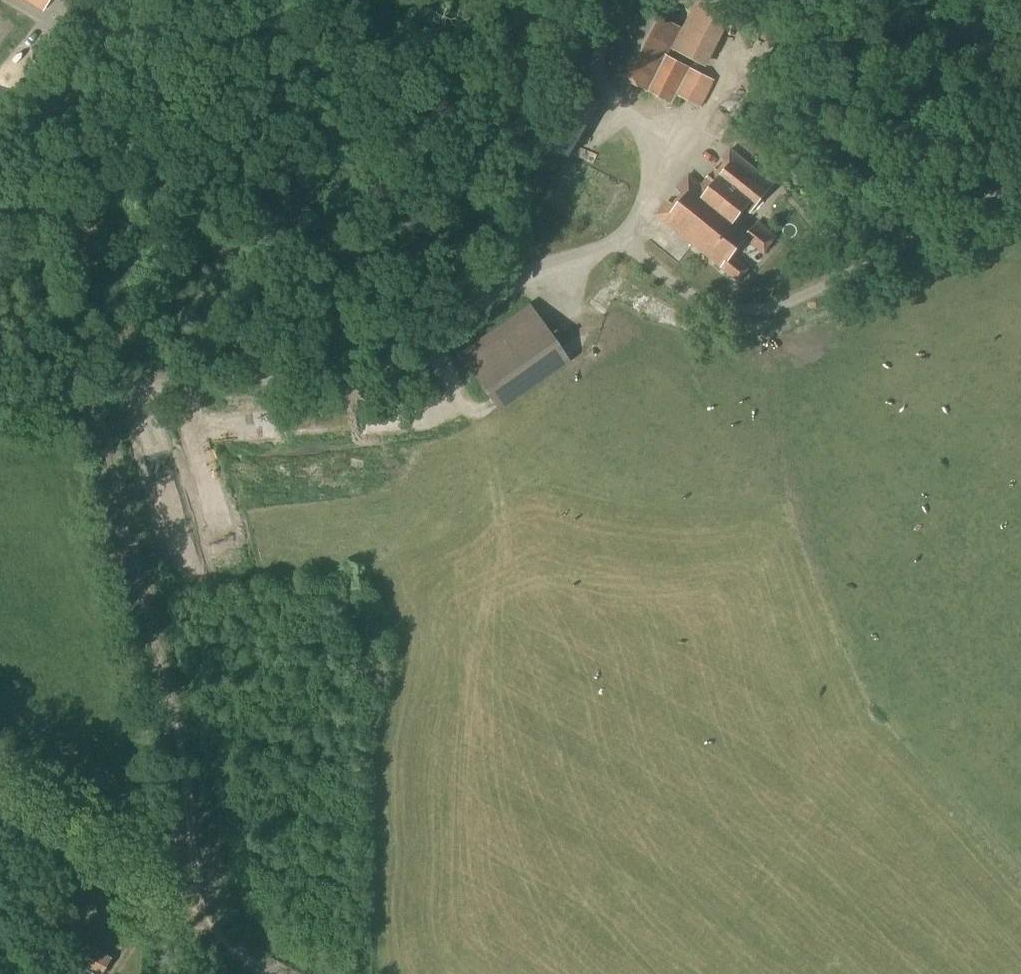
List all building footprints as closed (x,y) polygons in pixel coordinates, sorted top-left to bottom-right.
[(42,11),(49,0),(25,0),(42,11)] [(672,50),(707,68),(742,0),(697,0),(672,50)] [(702,108),(715,81),(702,74),(666,56),(681,28),(673,23),(650,10),(641,5),(608,69),(672,104),(676,95),(702,108)] [(570,157),(599,104),(566,85),(536,137),(570,157)] [(774,185),(730,150),(723,159),(726,163),(719,171),(715,168),(701,186),(689,175),(677,190),(686,199),(678,208),(668,201),(657,215),(739,281),(749,269),(732,256),(746,239),(764,253),(777,237),(758,222),(753,228),(740,217),(746,209),(751,213),(774,185)] [(498,410),(568,361),(528,305),(458,355),(498,410)] [(110,959),(71,936),(60,953),(69,959),(64,969),(70,972),(69,973),(101,973),(110,959)]
